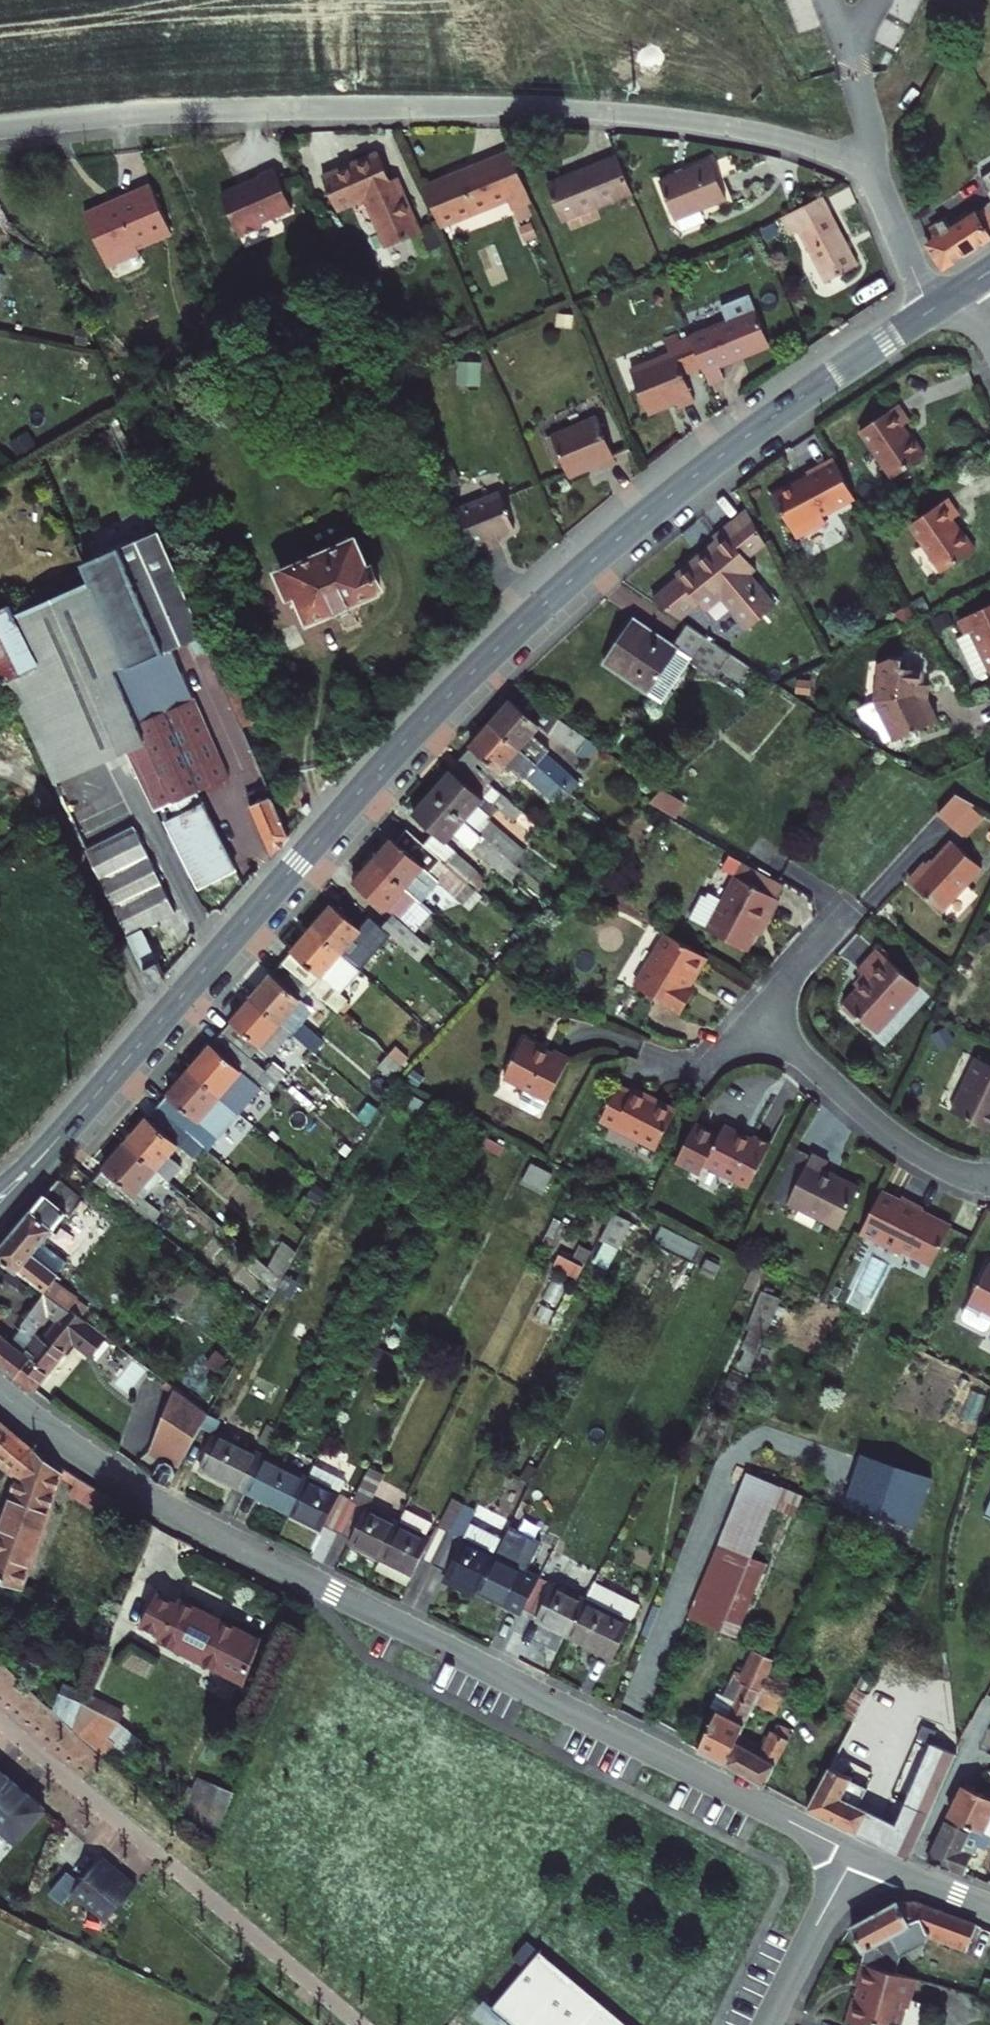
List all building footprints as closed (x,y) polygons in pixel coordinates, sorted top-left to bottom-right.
[(506,140),(421,176),(440,220),(502,190),(507,201),(527,192),(506,140)] [(375,144),(319,169),(336,205),(362,193),(384,241),(421,224),(403,185),(395,189),(388,172),(375,144)] [(613,147),(570,166),(571,170),(544,181),(558,215),(629,185),(613,147)] [(723,191),(707,151),(656,173),(673,212),(723,191)] [(258,176),(220,193),(239,235),(261,225),(259,221),(291,206),(273,166),(257,173),(258,176)] [(396,168),(388,172),(395,189),(403,185),(396,168)] [(173,236),(148,184),(81,214),(107,268),(173,236)] [(939,265),(952,266),(989,243),(989,211),(971,223),(968,219),(955,227),(952,221),(935,231),(940,240),(931,245),(939,265)] [(861,266),(835,212),(792,232),(819,286),(861,266)] [(756,301),(688,329),(709,379),(724,373),(719,361),(727,357),(735,354),(733,349),(769,333),(756,301)] [(769,333),(733,349),(735,354),(772,338),(769,333)] [(695,394),(677,348),(631,364),(648,409),(658,405),(668,401),(666,398),(675,395),(677,402),(695,394)] [(594,406),(548,424),(565,466),(575,461),(585,457),(584,454),(594,450),(597,457),(612,451),(594,406)] [(893,479),(925,457),(911,436),(910,437),(902,427),(909,422),(903,414),(898,406),(860,432),(893,479)] [(855,498),(834,458),(807,472),(809,475),(792,483),(776,491),(781,503),(778,504),(794,537),(824,522),(821,516),(855,498)] [(504,487),(461,505),(477,547),(483,544),(489,541),(487,534),(498,529),(517,521),(504,487)] [(902,520),(935,570),(968,548),(954,527),(953,528),(945,516),(951,511),(946,503),(940,495),(902,520)] [(764,537),(748,507),(740,512),(713,533),(718,540),(700,553),(698,550),(686,559),(674,568),(676,571),(650,590),(675,607),(694,593),(701,602),(718,589),(730,605),(737,600),(750,617),(772,601),(747,568),(754,563),(745,551),(764,537)] [(170,524),(159,529),(161,534),(169,554),(181,548),(170,524)] [(498,529),(487,534),(489,541),(501,536),(498,529)] [(169,554),(161,534),(88,564),(96,583),(131,668),(173,651),(173,652),(190,645),(195,659),(208,654),(208,652),(169,554)] [(350,539),(271,575),(288,612),(304,605),(311,623),(331,614),(343,621),(348,619),(353,616),(358,602),(375,593),(373,589),(378,586),(368,565),(363,567),(350,539)] [(96,583),(18,615),(14,604),(0,610),(0,666),(55,787),(127,754),(126,752),(147,743),(139,726),(141,725),(120,673),(131,668),(96,583)] [(950,616),(956,631),(962,629),(980,668),(981,669),(989,665),(989,598),(950,616)] [(620,630),(604,651),(666,693),(694,651),(718,667),(722,661),(737,672),(748,658),(689,617),(675,638),(635,609),(620,630)] [(980,668),(962,629),(956,631),(947,635),(964,672),(974,674),(976,673),(975,671),(980,668)] [(253,723),(222,646),(208,652),(208,654),(239,729),(253,723)] [(177,818),(200,806),(194,794),(226,781),(173,652),(173,651),(131,668),(120,673),(141,725),(139,726),(147,743),(126,752),(127,754),(153,813),(172,805),(177,818)] [(866,699),(883,737),(884,738),(926,719),(926,718),(921,708),(916,698),(917,690),(910,689),(912,668),(891,666),(892,657),(880,656),(870,660),(866,699)] [(514,716),(503,728),(576,792),(582,785),(557,763),(564,756),(546,742),(553,734),(573,747),(571,750),(614,774),(625,757),(543,701),(534,712),(525,704),(514,716)] [(487,753),(476,765),(501,788),(517,770),(524,777),(528,771),(564,804),(576,792),(503,728),(493,739),(484,750),(487,753)] [(450,783),(440,794),(512,858),(520,864),(530,852),(485,812),(495,803),(507,814),(510,809),(529,826),(536,818),(501,788),(476,765),(465,777),(460,772),(450,783)] [(685,795),(661,782),(650,795),(676,810),(685,795)] [(242,793),(267,856),(275,847),(283,837),(262,785),(242,793)] [(968,798),(952,789),(934,808),(947,820),(968,798)] [(512,858),(440,794),(420,816),(445,838),(434,850),(453,867),(458,871),(470,858),(455,846),(466,834),(484,850),(513,872),(520,864),(512,858)] [(232,873),(200,806),(177,818),(164,824),(187,867),(187,871),(196,890),(232,873)] [(133,831),(85,854),(123,938),(171,916),(133,831)] [(389,851),(378,862),(413,892),(433,870),(443,878),(453,867),(434,850),(417,835),(406,847),(399,840),(389,851)] [(982,865),(954,838),(930,864),(924,859),(915,869),(906,879),(941,911),(982,865)] [(734,850),(727,863),(777,892),(785,880),(744,856),(734,850)] [(413,892),(378,862),(369,873),(359,883),(394,914),(413,892)] [(727,863),(725,862),(695,915),(744,944),(752,929),(760,915),(766,918),(779,894),(777,892),(727,863)] [(433,870),(413,892),(423,901),(443,878),(433,870)] [(328,920),(318,931),(347,956),(367,934),(338,909),(328,920)] [(396,914),(383,927),(402,943),(421,960),(432,948),(396,914)] [(402,943),(383,927),(374,936),(394,953),(402,943)] [(303,948),(288,965),(315,989),(347,1016),(361,1002),(348,991),(366,972),(347,956),(318,931),(303,948)] [(704,957),(665,934),(634,988),(681,1015),(688,1003),(695,991),(688,987),(704,957)] [(872,946),(852,968),(856,972),(861,977),(837,1003),(870,1032),(914,985),(872,946)] [(296,1009),(315,989),(288,965),(273,981),(258,998),(291,1027),(300,1034),(317,1049),(326,1039),(305,1022),(308,1019),(296,1009)] [(155,966),(140,976),(146,989),(151,993),(162,980),(155,966)] [(289,1046),(300,1034),(291,1027),(258,998),(243,1015),(227,1032),(254,1056),(275,1033),(289,1046)] [(257,1058),(254,1056),(227,1032),(210,1051),(194,1069),(224,1095),(257,1058)] [(546,1094),(565,1056),(558,1052),(551,1049),(549,1053),(519,1037),(501,1072),(521,1082),(514,1095),(516,1101),(530,1108),(536,1106),(543,1093),(546,1094)] [(395,1044),(388,1052),(401,1064),(408,1056),(395,1044)] [(971,1057),(945,1113),(989,1132),(989,1129),(989,1066),(971,1057)] [(204,1118),(224,1095),(194,1069),(178,1087),(162,1104),(201,1138),(212,1125),(204,1118)] [(615,1078),(596,1114),(652,1142),(672,1104),(650,1092),(628,1081),(626,1085),(615,1078)] [(182,1143),(152,1115),(141,1128),(130,1141),(160,1167),(175,1181),(187,1165),(173,1153),(182,1143)] [(748,1184),(770,1139),(760,1135),(750,1130),(748,1135),(720,1121),(716,1127),(695,1117),(675,1156),(696,1167),(700,1160),(748,1184)] [(235,1143),(212,1125),(201,1138),(223,1157),(235,1143)] [(126,1208),(160,1167),(130,1141),(112,1162),(94,1182),(126,1208)] [(819,1155),(811,1152),(786,1200),(838,1226),(859,1185),(823,1168),(827,1159),(819,1155)] [(545,1192),(554,1175),(531,1163),(522,1181),(545,1192)] [(62,1177),(29,1215),(0,1250),(0,1256),(51,1296),(63,1281),(34,1257),(70,1212),(74,1216),(88,1198),(62,1177)] [(895,1199),(878,1190),(865,1216),(857,1233),(898,1253),(900,1249),(928,1263),(947,1225),(918,1210),(920,1206),(908,1200),(897,1195),(895,1199)] [(614,1214),(593,1262),(611,1269),(631,1221),(614,1214)] [(662,1228),(655,1241),(692,1259),(699,1246),(662,1228)] [(267,1270),(283,1277),(296,1249),(280,1242),(267,1270)] [(985,1261),(965,1300),(989,1313),(989,1264),(985,1261)] [(762,1290),(734,1368),(752,1375),(781,1297),(762,1290)] [(64,1291),(57,1301),(67,1308),(83,1321),(90,1312),(64,1291)] [(965,1300),(959,1312),(961,1318),(980,1327),(986,1325),(989,1317),(989,1313),(965,1300)] [(83,1321),(67,1308),(41,1344),(59,1357),(70,1342),(90,1358),(105,1338),(83,1321)] [(43,1379),(59,1357),(41,1344),(32,1336),(24,1346),(18,1353),(29,1360),(15,1376),(33,1390),(43,1379)] [(15,1376),(29,1360),(18,1353),(24,1346),(14,1337),(10,1345),(0,1337),(0,1364),(15,1376)] [(175,1392),(154,1452),(165,1462),(173,1468),(177,1471),(207,1417),(175,1392)] [(949,1428),(878,1402),(842,1502),(912,1527),(949,1428)] [(0,1418),(0,1456),(25,1475),(4,1536),(0,1534),(0,1577),(27,1587),(67,1471),(53,1460),(0,1418)] [(261,1460),(214,1437),(196,1474),(219,1486),(243,1498),(246,1491),(261,1460)] [(154,1452),(152,1457),(159,1463),(165,1462),(154,1452)] [(306,1482),(261,1460),(246,1491),(260,1497),(257,1504),(272,1512),(287,1520),(306,1482)] [(149,1481),(165,1493),(171,1483),(174,1476),(173,1468),(165,1462),(159,1463),(149,1481)] [(369,1470),(353,1505),(337,1536),(349,1542),(346,1549),(363,1557),(379,1565),(398,1526),(369,1512),(385,1478),(369,1470)] [(733,1520),(724,1543),(755,1556),(764,1534),(776,1504),(799,1514),(807,1495),(784,1484),(752,1470),(733,1520)] [(311,1471),(306,1482),(338,1497),(343,1487),(311,1471)] [(338,1497),(306,1482),(287,1520),(303,1527),(318,1535),(321,1528),(337,1536),(353,1505),(338,1497)] [(452,1500),(436,1532),(449,1538),(462,1511),(465,1506),(452,1500)] [(462,1511),(449,1538),(434,1568),(447,1575),(444,1582),(459,1589),(475,1597),(493,1560),(503,1540),(470,1524),(476,1512),(465,1506),(462,1511)] [(428,1541),(398,1526),(379,1565),(394,1572),(408,1579),(417,1560),(434,1568),(449,1538),(436,1532),(433,1530),(428,1541)] [(503,1540),(493,1560),(475,1597),(491,1605),(506,1612),(509,1606),(524,1613),(539,1582),(524,1575),(536,1552),(505,1536),(503,1540)] [(740,1635),(748,1617),(770,1563),(755,1556),(724,1543),(704,1596),(695,1616),(740,1635)] [(585,1604),(539,1582),(524,1613),(537,1620),(534,1626),(550,1634),(566,1642),(585,1604)] [(631,1627),(640,1609),(594,1586),(585,1604),(631,1627)] [(142,1634),(163,1644),(179,1612),(158,1602),(142,1634)] [(631,1627),(585,1604),(566,1642),(590,1654),(613,1665),(631,1627)] [(161,1649),(249,1692),(263,1648),(222,1628),(181,1607),(179,1612),(163,1644),(161,1649)] [(775,1661),(756,1652),(740,1685),(745,1687),(730,1719),(718,1713),(698,1752),(712,1760),(727,1769),(766,1681),(775,1661)] [(786,1690),(766,1681),(727,1769),(746,1779),(766,1790),(786,1740),(772,1732),(763,1755),(749,1746),(766,1710),(775,1715),(786,1690)] [(865,1695),(851,1688),(839,1714),(852,1721),(854,1716),(865,1695)] [(865,1695),(854,1716),(884,1731),(897,1705),(867,1690),(865,1695)] [(118,1727),(125,1708),(85,1693),(71,1729),(129,1751),(136,1733),(118,1727)] [(884,1731),(854,1716),(852,1721),(806,1813),(859,1837),(911,1861),(941,1792),(900,1772),(889,1797),(908,1806),(898,1827),(859,1809),(867,1793),(849,1785),(866,1752),(878,1759),(891,1734),(884,1731)] [(957,1757),(917,1738),(900,1772),(941,1792),(949,1775),(957,1757)] [(197,1777),(184,1807),(221,1823),(234,1793),(197,1777)] [(13,1851),(42,1818),(0,1781),(0,1839),(13,1851)] [(978,1796),(961,1789),(948,1821),(982,1836),(989,1839),(989,1801),(978,1796)] [(964,1881),(979,1844),(987,1848),(989,1840),(989,1839),(982,1836),(948,1821),(929,1865),(947,1873),(964,1881)] [(133,1897),(99,1868),(76,1893),(64,1882),(46,1903),(58,1913),(69,1901),(103,1931),(133,1897)] [(865,1925),(845,1938),(855,1962),(884,1949),(894,1968),(903,1964),(906,1969),(918,1963),(911,1947),(925,1941),(964,1952),(972,1928),(921,1911),(909,1911),(894,1910),(886,1912),(865,1925)] [(518,1943),(470,1999),(480,2008),(476,2013),(485,2021),(489,2016),(500,2024),(601,2024),(597,2022),(602,2017),(518,1943)] [(858,1990),(914,2005),(919,1986),(863,1971),(861,1981),(858,1990)] [(986,1974),(979,2000),(989,2003),(989,1975),(986,1974)] [(914,2005),(858,1990),(857,1993),(861,1994),(858,2005),(855,2005),(850,2024),(908,2024),(914,2005)]
